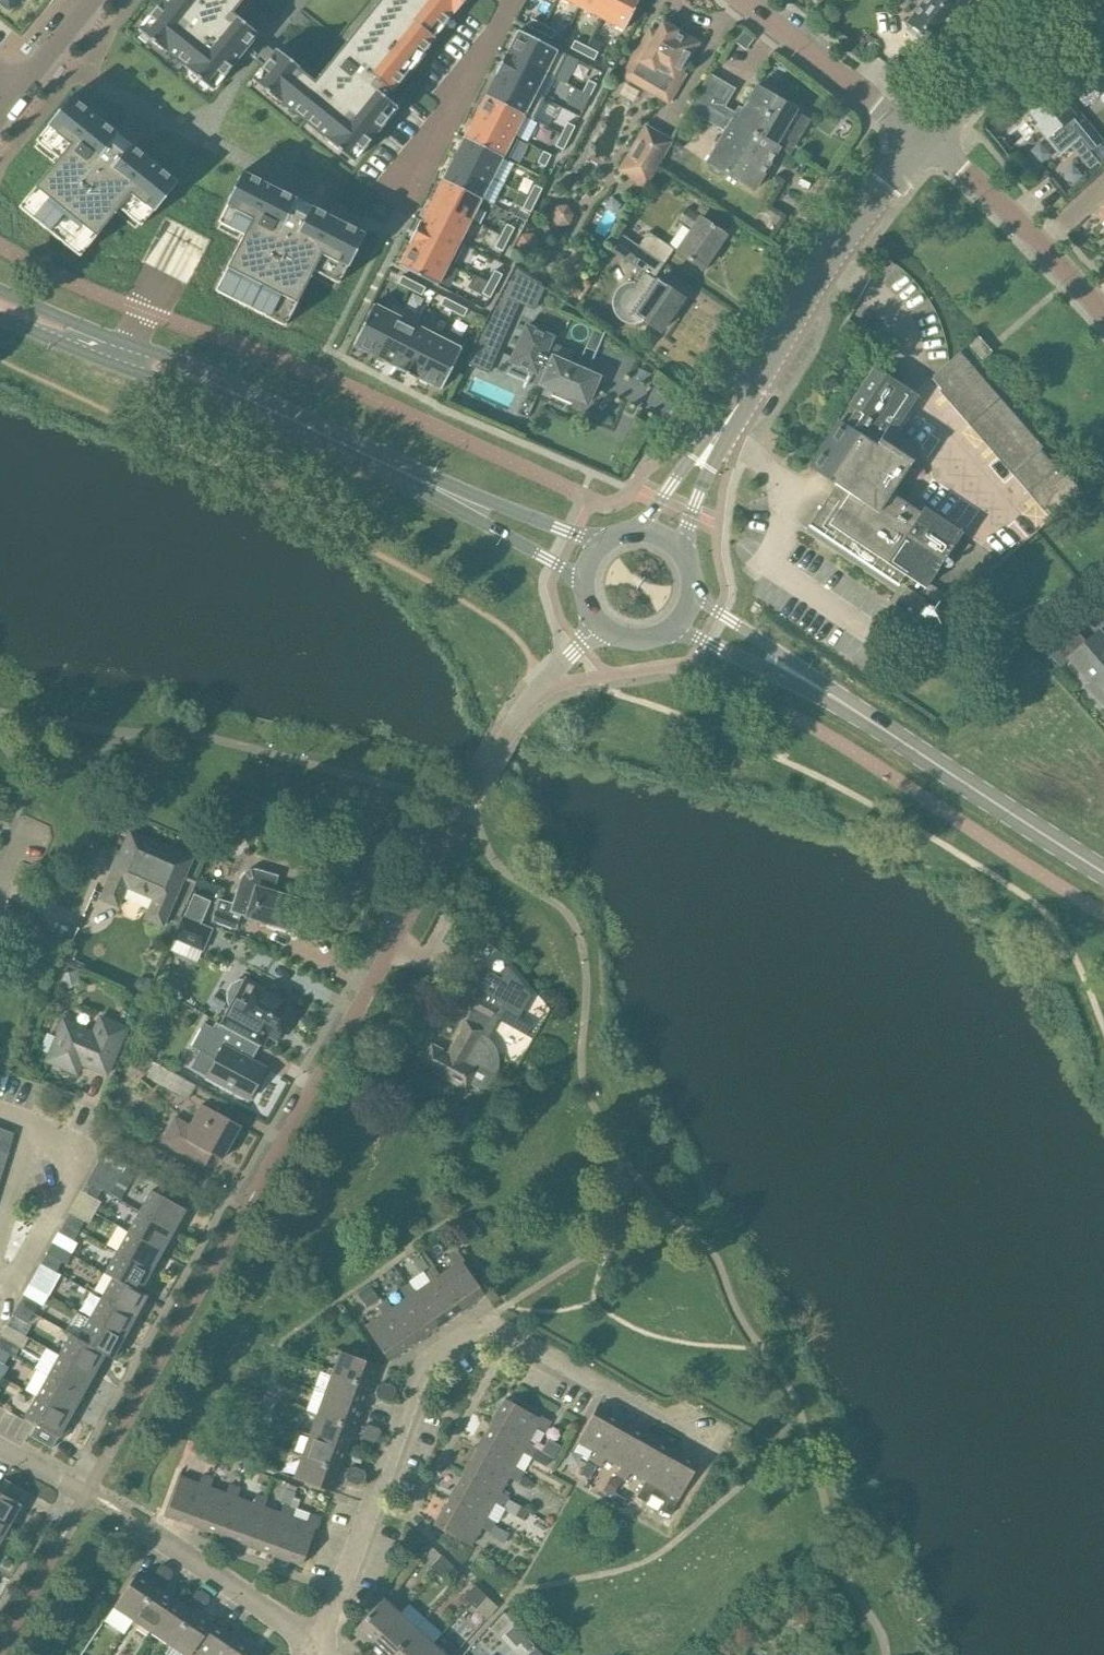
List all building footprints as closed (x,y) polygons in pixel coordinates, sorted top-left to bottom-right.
[(10,8),(16,0),(0,0),(0,1),(10,8)] [(147,20),(149,21),(150,20),(159,27),(149,39),(166,53),(168,51),(186,65),(184,67),(200,81),(210,68),(220,76),(218,79),(220,80),(244,51),(246,53),(249,49),(246,47),(258,33),(232,12),(243,0),(163,0),(147,20)] [(278,49),(266,63),(264,61),(261,64),(264,66),(260,70),(262,72),(264,70),(273,77),(264,89),(281,103),(282,101),(326,137),(325,138),(342,152),(351,140),(361,148),(359,150),(361,152),(388,119),(382,114),(391,104),(391,105),(393,103),(385,97),(390,90),(392,91),(402,78),(406,81),(427,54),(424,51),(435,38),(429,32),(435,24),(440,28),(452,14),(453,15),(466,0),(391,0),(350,52),(343,46),(314,82),(304,74),(306,72),(278,49)] [(580,8),(601,18),(610,0),(584,0),(580,8)] [(601,18),(624,30),(640,0),(610,0),(601,18)] [(909,25),(934,44),(950,22),(951,23),(969,0),(927,0),(909,25)] [(541,33),(545,25),(533,19),(529,27),(541,33)] [(669,23),(666,24),(663,22),(657,33),(650,29),(622,76),(669,104),(686,75),(682,72),(699,43),(676,30),(675,26),(669,23)] [(556,31),(545,25),(541,33),(552,39),(556,31)] [(519,30),(508,52),(507,53),(545,73),(545,74),(554,79),(567,55),(557,50),(519,30)] [(583,54),(587,47),(575,41),(571,49),(583,54)] [(598,53),(587,47),(583,54),(594,60),(598,53)] [(507,53),(508,52),(506,52),(495,75),(496,75),(535,94),(535,93),(545,74),(545,73),(507,53)] [(1085,58),(1063,77),(1085,105),(1098,94),(1103,102),(1103,81),(1085,58)] [(735,89),(711,74),(696,99),(705,104),(776,146),(797,110),(757,86),(740,115),(725,107),(735,89)] [(496,75),(486,95),(524,115),(524,116),(533,121),(545,98),(535,93),(535,94),(496,75)] [(589,80),(583,92),(591,96),(596,84),(589,80)] [(575,88),(567,104),(583,112),(585,108),(591,96),(583,92),(575,88)] [(1026,107),(1028,109),(1027,110),(1027,112),(1032,119),(1035,120),(1036,119),(1041,125),(1037,128),(1046,139),(1061,156),(1072,147),(1080,140),(1098,162),(1102,167),(1103,166),(1103,145),(1102,142),(1071,105),(1066,109),(1048,88),(1026,107)] [(524,115),(486,95),(475,117),(513,136),(514,135),(524,116),(524,115)] [(120,134),(71,96),(47,125),(59,134),(61,140),(51,152),(55,158),(58,159),(18,208),(80,256),(118,208),(128,215),(135,203),(142,202),(155,212),(178,183),(131,143),(127,147),(115,139),(120,134)] [(776,146),(705,104),(698,117),(725,132),(707,163),(711,165),(711,172),(721,177),(727,174),(755,190),(779,148),(776,146)] [(513,136),(475,117),(464,138),(503,157),(502,158),(507,160),(519,137),(514,135),(513,136)] [(567,123),(562,134),(569,138),(575,127),(567,123)] [(670,139),(645,125),(629,152),(618,171),(643,186),(670,139)] [(569,138),(562,134),(556,146),(564,150),(569,138)] [(503,157),(464,138),(454,159),(492,178),(502,158),(503,157)] [(551,155),(544,151),(538,163),(546,167),(551,155)] [(492,178),(454,159),(443,180),(481,199),(492,178)] [(298,198),(242,170),(225,204),(240,211),(242,217),(235,231),(243,235),(215,291),(285,327),(313,271),(321,275),(329,262),(335,260),(349,267),(365,233),(311,205),(309,211),(295,203),(298,198)] [(481,199),(443,180),(432,201),(471,220),(481,199)] [(535,185),(529,197),(537,201),(542,189),(535,185)] [(537,201),(529,197),(523,208),(531,212),(537,201)] [(471,220),(432,201),(422,221),(422,222),(460,241),(460,240),(471,220)] [(677,252),(703,269),(726,235),(701,218),(699,219),(685,209),(678,220),(692,230),(677,252)] [(422,221),(421,220),(409,243),(410,244),(411,243),(449,262),(449,263),(453,265),(465,243),(460,240),(460,241),(422,222),(422,221)] [(507,224),(501,236),(509,240),(515,228),(507,224)] [(650,233),(641,248),(665,264),(675,250),(650,233)] [(509,240),(501,236),(495,247),(503,251),(509,240)] [(665,264),(641,248),(622,236),(612,251),(636,268),(634,287),(626,289),(620,294),(618,302),(619,310),(625,317),(632,320),(640,318),(660,332),(683,298),(655,279),(665,264)] [(449,262),(411,243),(410,244),(399,266),(437,285),(449,263),(449,262)] [(542,286),(514,267),(509,276),(540,290),(542,286)] [(495,270),(489,282),(496,286),(502,275),(495,270)] [(402,276),(398,284),(410,290),(414,282),(402,276)] [(426,288),(414,282),(410,290),(422,296),(426,288)] [(496,286),(489,282),(482,294),(490,298),(496,286)] [(452,311),(456,303),(445,297),(441,305),(452,311)] [(376,356),(402,306),(392,301),(387,311),(374,304),(353,345),(376,356)] [(468,309),(456,303),(452,311),(464,317),(468,309)] [(476,344),(466,363),(488,373),(500,346),(496,344),(511,309),(495,303),(487,319),(474,342),(476,344)] [(424,318),(402,306),(376,356),(396,367),(397,367),(418,326),(419,327),(424,318)] [(596,376),(571,365),(575,354),(548,342),(550,336),(524,325),(509,361),(535,372),(538,365),(545,368),(538,384),(552,390),(551,393),(568,401),(570,397),(584,403),(596,376)] [(438,337),(419,327),(418,326),(397,367),(396,367),(395,368),(418,379),(419,378),(418,378),(439,337),(438,337)] [(595,330),(586,348),(598,353),(606,335),(595,330)] [(440,332),(438,337),(439,337),(418,378),(419,378),(441,390),(464,344),(440,332)] [(994,351),(985,340),(980,335),(970,344),(984,359),(994,351)] [(1086,488),(965,348),(950,361),(932,377),(942,387),(939,390),(968,424),(976,434),(991,450),(1004,466),(1018,482),(1032,497),(1051,519),(1086,488)] [(917,395),(898,382),(881,370),(879,372),(845,423),(840,421),(810,467),(817,471),(836,484),(834,488),(807,527),(807,528),(896,587),(905,574),(925,588),(928,582),(962,532),(924,506),(920,512),(904,501),(906,498),(903,481),(899,479),(919,448),(893,431),(917,395)] [(943,592),(928,582),(925,588),(922,592),(947,608),(999,563),(990,552),(943,592)] [(925,598),(908,586),(900,599),(917,610),(924,600),(925,598)] [(1068,657),(1081,672),(1084,669),(1095,681),(1091,684),(1090,690),(1103,705),(1103,639),(1098,632),(1068,657)] [(191,862),(128,834),(100,898),(119,906),(131,879),(157,891),(145,918),(163,926),(191,862)] [(277,874),(258,868),(255,868),(253,868),(250,868),(248,869),(245,870),(243,871),(241,873),(240,876),(239,878),(232,902),(219,898),(211,922),(235,930),(240,915),(289,930),(298,899),(272,891),(277,874)] [(210,900),(193,893),(174,937),(202,949),(210,929),(200,924),(210,900)] [(475,963),(465,981),(506,1004),(503,1009),(504,1009),(498,1019),(527,1035),(533,1025),(519,1017),(532,995),(508,966),(501,978),(475,963)] [(230,1007),(221,1024),(262,1045),(268,1034),(277,1039),(296,1005),(246,978),(245,979),(239,979),(231,984),(226,992),(227,1001),(230,1007)] [(497,1006),(479,996),(466,1019),(447,1052),(431,1043),(420,1064),(465,1089),(476,1070),(488,1076),(491,1072),(492,1068),(493,1063),(493,1058),(491,1054),(490,1050),(487,1046),(484,1042),(480,1040),(478,1039),(497,1006)] [(127,1028),(101,1017),(94,1033),(64,1020),(47,1060),(77,1073),(83,1059),(93,1063),(91,1067),(107,1074),(127,1028)] [(213,1027),(204,1022),(191,1046),(216,1059),(207,1076),(249,1099),(266,1067),(252,1060),(259,1045),(216,1022),(213,1027)] [(161,1066),(153,1080),(188,1099),(196,1085),(161,1066)] [(240,1125),(202,1104),(190,1126),(175,1117),(162,1141),(206,1165),(212,1154),(222,1159),(240,1125)] [(9,1154),(12,1140),(0,1136),(0,1151),(9,1154)] [(1,1178),(9,1154),(0,1151),(0,1178),(1,1178)] [(122,1173),(119,1171),(99,1160),(88,1181),(103,1189),(111,1194),(122,1173)] [(76,1202),(95,1213),(101,1202),(97,1200),(103,1189),(88,1181),(76,1202)] [(141,1211),(179,1232),(187,1217),(183,1215),(186,1209),(152,1190),(141,1211)] [(179,1232),(141,1211),(129,1231),(163,1250),(166,1245),(171,1247),(179,1232)] [(70,1212),(64,1222),(79,1231),(85,1220),(70,1212)] [(64,1222),(59,1231),(74,1240),(79,1231),(64,1222)] [(129,1231),(117,1252),(156,1273),(164,1258),(160,1256),(163,1250),(129,1231)] [(437,1278),(459,1310),(484,1294),(461,1261),(463,1260),(457,1251),(447,1258),(453,1267),(439,1276),(437,1278)] [(148,1288),(156,1273),(117,1252),(106,1273),(113,1277),(114,1277),(140,1291),(143,1286),(148,1288)] [(47,1253),(41,1263),(56,1272),(57,1272),(62,1262),(47,1253)] [(41,1263),(30,1284),(50,1295),(61,1274),(57,1272),(41,1263)] [(436,1326),(459,1310),(437,1278),(439,1276),(434,1268),(423,1275),(429,1283),(415,1293),(414,1294),(436,1326)] [(114,1277),(113,1277),(102,1297),(141,1319),(149,1304),(144,1301),(148,1295),(140,1291),(114,1277)] [(412,1342),(436,1326),(414,1294),(415,1293),(409,1284),(400,1291),(405,1300),(391,1309),(390,1310),(412,1342)] [(24,1294),(18,1305),(33,1313),(34,1313),(39,1303),(24,1294)] [(141,1319),(102,1297),(91,1318),(125,1337),(128,1331),(132,1334),(141,1319)] [(388,1359),(412,1342),(390,1310),(391,1309),(385,1301),(376,1307),(382,1315),(366,1326),(388,1359)] [(18,1305),(13,1315),(28,1323),(29,1322),(34,1313),(33,1313),(18,1305)] [(77,1311),(66,1331),(72,1334),(80,1338),(79,1339),(110,1356),(117,1361),(126,1345),(121,1342),(125,1337),(91,1318),(77,1311)] [(72,1334),(60,1355),(94,1374),(97,1368),(101,1371),(110,1356),(79,1339),(79,1338),(72,1334)] [(0,1337),(0,1348),(0,1349),(10,1354),(11,1354),(15,1356),(21,1346),(1,1335),(0,1337)] [(0,1349),(0,1361),(5,1364),(10,1354),(0,1349)] [(328,1368),(327,1370),(370,1386),(378,1364),(340,1351),(333,1369),(328,1368)] [(60,1355),(49,1376),(87,1397),(95,1382),(91,1379),(94,1374),(60,1355)] [(38,1370),(27,1390),(37,1396),(71,1415),(74,1409),(79,1412),(87,1397),(49,1376),(38,1370)] [(324,1393),(362,1407),(370,1386),(327,1370),(326,1374),(330,1376),(324,1393)] [(377,1388),(395,1394),(396,1389),(394,1385),(383,1381),(379,1383),(377,1388)] [(393,1398),(395,1394),(377,1388),(376,1392),(378,1396),(389,1400),(393,1398)] [(312,1412),(354,1428),(362,1407),(324,1393),(318,1411),(313,1409),(312,1412)] [(71,1415),(37,1396),(25,1417),(37,1424),(30,1436),(52,1448),(59,1436),(64,1439),(72,1423),(68,1421),(71,1415)] [(527,1445),(529,1442),(536,1427),(545,1432),(550,1422),(542,1417),(541,1420),(505,1400),(491,1425),(527,1445)] [(603,1457),(622,1422),(597,1407),(577,1443),(594,1453),(590,1461),(600,1467),(605,1458),(603,1457)] [(309,1435),(347,1449),(354,1428),(312,1412),(310,1416),(315,1418),(309,1435)] [(648,1436),(622,1422),(603,1457),(605,1458),(620,1467),(615,1475),(626,1481),(630,1472),(628,1471),(648,1436)] [(363,1425),(362,1429),(380,1435),(381,1431),(379,1427),(368,1423),(363,1425)] [(491,1425),(477,1450),(513,1470),(515,1467),(523,1453),(531,1457),(536,1448),(537,1446),(529,1442),(527,1445),(491,1425)] [(378,1440),(380,1435),(362,1429),(361,1433),(362,1437),(374,1442),(378,1440)] [(297,1431),(290,1452),(296,1454),(301,1456),(339,1470),(347,1449),(309,1435),(297,1431)] [(673,1450),(648,1436),(628,1471),(630,1472),(645,1481),(636,1497),(646,1503),(650,1495),(648,1494),(673,1450)] [(552,1457),(538,1449),(533,1458),(547,1466),(552,1457)] [(513,1470),(477,1450),(463,1475),(499,1495),(500,1492),(509,1477),(517,1482),(523,1472),(515,1467),(513,1470)] [(699,1464),(673,1450),(648,1494),(650,1495),(663,1502),(659,1510),(670,1516),(699,1464)] [(294,1477),(293,1478),(331,1492),(332,1490),(339,1470),(301,1456),(294,1477)] [(348,1467),(347,1471),(364,1477),(366,1473),(364,1469),(353,1465),(348,1467)] [(363,1481),(364,1477),(347,1471),(346,1475),(348,1479),(359,1484),(363,1481)] [(207,1487),(210,1488),(213,1479),(202,1475),(198,1484),(179,1477),(166,1514),(194,1524),(207,1487)] [(499,1495),(463,1475),(450,1500),(485,1520),(486,1518),(495,1503),(503,1507),(509,1497),(500,1492),(499,1495)] [(10,1525),(13,1519),(18,1522),(26,1506),(22,1503),(28,1493),(32,1495),(33,1494),(6,1479),(0,1490),(0,1519),(10,1525)] [(207,1487),(194,1524),(221,1534),(234,1497),(237,1498),(240,1489),(229,1485),(226,1494),(210,1488),(207,1487)] [(252,1504),(237,1498),(234,1497),(221,1534),(248,1543),(261,1507),(263,1508),(267,1498),(256,1494),(252,1504)] [(301,1499),(295,1497),(291,1507),(294,1509),(298,1510),(301,1499)] [(495,1522),(486,1518),(485,1520),(450,1500),(435,1526),(471,1545),(481,1528),(489,1532),(495,1522)] [(261,1507),(248,1543),(275,1553),(288,1517),(291,1518),(294,1509),(291,1507),(283,1504),(280,1514),(263,1508),(261,1507)] [(307,1524),(291,1518),(288,1517),(275,1553),(302,1563),(315,1527),(318,1528),(321,1518),(310,1514),(307,1524)] [(3,1548),(11,1533),(7,1530),(10,1525),(0,1519),(0,1546),(3,1548)] [(436,1572),(447,1560),(441,1554),(430,1566),(436,1572)] [(447,1560),(436,1572),(443,1578),(454,1566),(447,1560)] [(154,1580),(158,1582),(168,1567),(165,1564),(160,1565),(153,1575),(154,1580)] [(172,1570),(168,1567),(158,1582),(161,1585),(166,1584),(173,1574),(172,1570)] [(137,1573),(105,1621),(120,1631),(122,1633),(129,1622),(155,1585),(137,1573)] [(470,1602),(481,1590),(475,1584),(464,1596),(470,1602)] [(150,1629),(172,1597),(155,1585),(129,1622),(133,1625),(136,1620),(150,1629)] [(191,1605),(194,1608),(205,1592),(202,1589),(197,1590),(190,1600),(191,1605)] [(487,1596),(481,1590),(470,1602),(476,1607),(487,1596)] [(209,1594),(205,1592),(194,1608),(198,1610),(203,1609),(210,1599),(209,1594)] [(189,1608),(172,1597),(150,1629),(167,1641),(189,1608)] [(373,1642),(400,1613),(383,1597),(356,1627),(373,1642)] [(164,1646),(169,1649),(166,1654),(167,1654),(184,1654),(207,1620),(189,1608),(167,1641),(164,1646)] [(373,1642),(387,1654),(392,1654),(416,1628),(410,1622),(400,1613),(373,1642)] [(207,1620),(184,1654),(222,1654),(233,1638),(207,1620)] [(416,1628),(392,1654),(422,1654),(433,1643),(416,1628)] [(233,1638),(222,1654),(258,1654),(233,1638)] [(422,1654),(447,1654),(433,1643),(422,1654)]
